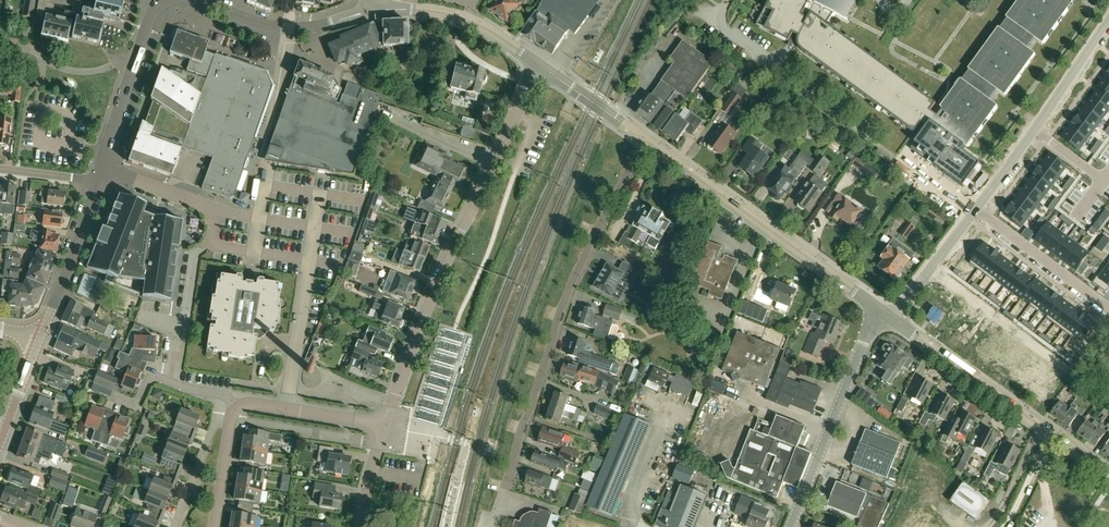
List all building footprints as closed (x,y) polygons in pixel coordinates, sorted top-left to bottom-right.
[(22,17),(33,19),(36,1),(31,0),(25,0),(22,17)] [(90,1),(81,0),(40,0),(36,15),(43,16),(45,7),(46,3),(73,7),(71,14),(87,18),(87,21),(76,18),(71,38),(99,45),(103,25),(103,24),(104,19),(119,23),(123,2),(120,2),(121,0),(90,0),(90,1)] [(246,3),(269,12),(274,0),(248,0),(246,3)] [(296,4),(318,8),(319,3),(331,5),(332,0),(296,0),(296,4)] [(512,0),(498,0),(491,9),(507,21),(519,5),(512,0)] [(522,34),(553,55),(569,30),(575,35),(588,16),(581,11),(589,0),(544,0),(541,4),(539,3),(535,8),(538,10),(522,34)] [(757,25),(788,42),(792,34),(798,37),(798,38),(797,39),(797,40),(797,41),(797,42),(797,43),(797,44),(798,46),(798,47),(799,48),(799,49),(800,50),(801,50),(914,133),(922,124),(926,127),(910,150),(962,188),(980,165),(960,151),(964,145),(967,147),(997,106),(989,100),(997,90),(1004,96),(1035,55),(1027,49),(1034,38),(1042,44),(1072,3),(1069,0),(1019,0),(1006,17),(1008,19),(1000,29),(999,28),(969,69),(970,70),(962,80),(961,79),(940,107),(942,109),(937,116),(930,111),(936,104),(826,23),(834,13),(847,20),(847,19),(843,17),(852,0),(770,0),(757,25)] [(72,22),(63,20),(46,16),(41,36),(67,42),(72,22)] [(407,23),(407,22),(382,23),(383,36),(379,37),(382,45),(383,45),(383,47),(399,46),(399,49),(405,49),(405,46),(408,46),(408,34),(411,31),(411,25),(407,23)] [(382,45),(379,37),(374,25),(342,38),(343,41),(330,47),(337,64),(339,63),(339,65),(346,63),(347,65),(356,62),(357,64),(363,62),(360,56),(360,54),(369,51),(372,59),(377,54),(382,49),(382,45)] [(179,28),(173,31),(170,39),(174,40),(169,53),(190,60),(186,70),(207,78),(214,56),(205,53),(209,43),(186,35),(187,31),(179,28)] [(675,94),(681,98),(683,96),(688,100),(714,64),(683,42),(670,60),(675,64),(662,82),(676,92),(675,94)] [(206,80),(182,147),(212,158),(201,189),(229,199),(234,197),(255,138),(254,138),(273,86),(266,72),(215,54),(214,56),(207,78),(206,80)] [(373,68),(379,62),(374,58),(369,64),(373,68)] [(266,156),(279,160),(279,164),(353,176),(381,96),(361,89),(357,100),(342,95),(338,104),(335,103),(341,91),(333,78),(300,63),(289,90),(266,156)] [(182,147),(206,80),(170,67),(169,70),(167,69),(165,72),(161,69),(150,100),(153,102),(144,125),(142,123),(128,163),(171,178),(182,147)] [(456,67),(451,89),(467,93),(465,99),(476,101),(477,96),(480,84),(485,82),(486,77),(483,73),(483,72),(472,69),(471,71),(456,67)] [(743,81),(747,85),(751,79),(747,76),(743,81)] [(1097,87),(1099,88),(1100,88),(1108,95),(1108,79),(1105,76),(1097,87)] [(12,88),(11,101),(19,102),(20,88),(12,88)] [(1092,98),(1108,110),(1108,95),(1100,88),(1099,88),(1092,98)] [(721,110),(730,117),(743,99),(734,92),(721,110)] [(664,105),(648,93),(635,112),(651,124),(664,105)] [(675,107),(681,98),(675,94),(669,102),(675,107)] [(1092,98),(1085,108),(1101,120),(1108,110),(1092,98)] [(652,125),(663,133),(676,115),(665,107),(652,125)] [(1085,108),(1077,118),(1094,130),(1101,120),(1085,108)] [(676,115),(663,133),(677,143),(687,129),(694,134),(703,122),(691,114),(685,122),(676,115)] [(1077,118),(1070,128),(1086,140),(1094,130),(1077,118)] [(9,127),(10,120),(0,119),(0,145),(7,146),(9,127)] [(722,123),(707,144),(709,145),(708,146),(709,147),(712,149),(713,149),(713,148),(721,154),(736,133),(722,123)] [(460,135),(473,140),(476,130),(463,126),(460,135)] [(1070,128),(1062,138),(1079,150),(1086,140),(1070,128)] [(749,155),(740,168),(755,179),(770,158),(767,156),(771,151),(764,146),(751,137),(742,150),(749,155)] [(1098,140),(1094,146),(1098,149),(1103,143),(1098,140)] [(436,205),(442,207),(452,186),(451,186),(454,181),(460,184),(467,169),(443,157),(444,156),(443,153),(425,145),(416,165),(435,174),(435,172),(441,175),(439,180),(437,179),(434,185),(433,184),(431,187),(433,187),(426,200),(421,198),(417,206),(433,213),(436,207),(435,207),(436,205)] [(1094,146),(1090,152),(1094,155),(1098,149),(1094,146)] [(783,155),(788,159),(793,152),(788,148),(783,155)] [(855,155),(850,151),(847,156),(852,160),(855,155)] [(1050,154),(1042,164),(1059,177),(1066,166),(1050,154)] [(820,155),(809,169),(819,177),(830,162),(820,155)] [(862,172),(872,179),(878,171),(868,164),(867,165),(857,157),(852,163),(863,172),(862,172)] [(787,167),(782,163),(775,174),(780,177),(775,184),(771,190),(776,193),(774,195),(775,198),(777,200),(780,199),(786,192),(787,193),(791,187),(790,186),(794,180),(796,181),(808,164),(799,158),(793,166),(794,167),(791,172),(786,168),(787,167)] [(1042,164),(1035,174),(1051,187),(1059,177),(1042,164)] [(1035,174),(1027,184),(1044,197),(1051,187),(1035,174)] [(809,183),(808,182),(797,197),(799,198),(796,202),(799,204),(798,206),(803,210),(804,208),(807,210),(812,204),(813,205),(822,193),(822,192),(827,185),(814,176),(809,183)] [(1071,177),(1066,183),(1071,186),(1072,184),(1075,180),(1071,177)] [(1066,183),(1062,189),(1066,192),(1068,190),(1071,186),(1066,183)] [(3,215),(3,213),(11,214),(13,212),(14,206),(13,206),(15,187),(14,187),(14,185),(8,184),(8,186),(1,186),(0,197),(0,215),(3,215)] [(1027,184),(1020,194),(1036,207),(1044,197),(1027,184)] [(40,196),(42,196),(41,204),(47,205),(62,207),(64,194),(49,192),(49,191),(41,190),(40,196)] [(20,191),(18,204),(29,206),(30,192),(20,191)] [(86,268),(117,280),(118,279),(144,283),(142,297),(171,301),(180,242),(181,242),(184,221),(169,218),(168,220),(161,219),(162,212),(126,197),(127,196),(116,192),(103,226),(101,229),(86,268)] [(371,193),(366,207),(373,210),(378,195),(371,193)] [(1020,194),(1012,204),(1029,217),(1036,207),(1020,194)] [(834,202),(826,212),(830,214),(829,216),(837,222),(840,218),(852,227),(856,221),(859,223),(865,215),(839,195),(834,201),(835,201),(835,202),(834,202)] [(1056,197),(1052,203),(1056,206),(1060,200),(1056,197)] [(1052,203),(1047,208),(1052,212),(1056,206),(1052,203)] [(1012,204),(1004,215),(1021,227),(1029,217),(1012,204)] [(373,210),(366,207),(362,218),(370,221),(373,210)] [(620,244),(632,251),(636,244),(636,245),(643,233),(651,238),(646,245),(656,250),(666,233),(670,235),(675,226),(671,224),(662,218),(664,216),(654,211),(653,213),(644,208),(644,210),(642,208),(639,209),(637,211),(638,215),(640,216),(633,227),(631,226),(620,244)] [(43,218),(43,225),(60,227),(62,213),(42,210),(41,217),(43,218)] [(419,212),(414,223),(418,225),(418,223),(423,225),(423,227),(424,227),(425,225),(433,229),(432,230),(443,235),(447,223),(431,217),(419,212)] [(1062,214),(1059,218),(1065,223),(1068,218),(1062,214)] [(1041,217),(1037,223),(1041,226),(1045,220),(1041,217)] [(1068,218),(1065,223),(1071,227),(1074,223),(1068,218)] [(418,225),(414,223),(410,235),(422,240),(422,239),(438,246),(443,235),(432,230),(433,229),(425,225),(424,227),(423,227),(423,225),(418,223),(418,225)] [(1037,223),(1033,228),(1037,231),(1041,226),(1037,223)] [(1048,223),(1036,240),(1046,248),(1058,231),(1048,223)] [(1092,226),(1089,231),(1094,235),(1097,231),(1092,226)] [(357,234),(363,237),(366,229),(360,227),(357,234)] [(904,229),(901,234),(906,238),(910,232),(904,229)] [(1082,229),(1079,233),(1085,238),(1085,237),(1088,233),(1087,233),(1082,229)] [(1058,231),(1046,248),(1056,255),(1068,239),(1058,231)] [(42,243),(41,249),(55,251),(58,236),(52,235),(52,234),(44,233),(43,233),(37,232),(36,233),(32,232),(31,238),(33,238),(32,241),(42,243)] [(13,235),(2,233),(0,244),(12,246),(13,235)] [(361,256),(365,246),(360,244),(363,237),(357,234),(351,252),(361,256)] [(1068,239),(1056,255),(1061,259),(1066,263),(1078,246),(1068,239)] [(410,254),(425,259),(430,246),(415,240),(410,253),(410,254)] [(914,255),(895,241),(882,259),(885,260),(879,268),(880,269),(880,272),(883,274),(887,274),(896,280),(897,278),(899,279),(902,275),(900,274),(914,255)] [(722,248),(709,242),(692,284),(711,291),(709,295),(723,300),(738,261),(724,256),(723,260),(718,258),(722,248)] [(984,244),(970,263),(978,270),(993,250),(984,244)] [(1078,246),(1066,263),(1072,267),(1076,271),(1089,254),(1078,246)] [(993,250),(978,270),(987,276),(1001,257),(993,250)] [(419,273),(425,259),(410,254),(410,253),(404,251),(401,257),(398,265),(405,267),(419,273)] [(11,259),(19,260),(20,255),(13,254),(12,254),(12,252),(6,252),(5,263),(10,263),(11,259)] [(359,263),(361,256),(351,252),(348,259),(359,263)] [(32,260),(30,264),(49,272),(54,260),(38,253),(34,261),(32,260)] [(1001,257),(987,276),(995,282),(996,283),(997,281),(997,280),(1010,263),(1001,257)] [(608,264),(594,287),(611,297),(621,279),(630,283),(637,271),(624,263),(619,271),(608,264)] [(1010,263),(997,280),(997,281),(1005,287),(1018,269),(1010,263)] [(49,272),(30,264),(29,269),(30,270),(27,278),(44,285),(49,272)] [(1092,283),(1106,293),(1108,289),(1108,266),(1108,265),(1099,278),(1097,276),(1092,283)] [(1018,269),(1005,287),(1013,293),(1027,275),(1018,269)] [(408,301),(416,281),(391,272),(387,281),(394,283),(390,294),(408,301)] [(245,285),(241,284),(242,279),(221,275),(216,275),(216,282),(217,283),(216,291),(211,290),(211,297),(212,297),(209,315),(212,316),(207,316),(206,322),(211,323),(207,348),(206,353),(213,354),(213,352),(228,354),(228,356),(247,360),(247,357),(254,358),(257,338),(259,339),(264,335),(265,331),(278,333),(278,326),(277,326),(280,308),(281,308),(282,302),(278,301),(280,291),(281,292),(282,285),(257,281),(256,286),(252,286),(253,284),(246,283),(245,285)] [(1027,275),(1013,293),(1022,299),(1023,298),(1035,282),(1035,281),(1027,275)] [(89,276),(82,296),(94,299),(100,279),(89,276)] [(9,303),(22,305),(24,285),(20,284),(20,287),(16,286),(18,282),(3,280),(1,291),(11,293),(9,303)] [(1035,282),(1023,298),(1031,304),(1045,286),(1036,280),(1035,281),(1035,282)] [(24,285),(22,305),(31,306),(36,303),(42,288),(26,282),(24,285)] [(774,297),(768,295),(764,305),(774,309),(777,303),(791,308),(797,292),(778,285),(774,297)] [(362,286),(359,292),(373,297),(375,292),(362,286)] [(1031,304),(1029,306),(1039,313),(1040,310),(1053,292),(1045,286),(1031,304)] [(1053,292),(1040,310),(1048,316),(1061,299),(1053,292)] [(1048,316),(1046,318),(1055,325),(1070,305),(1061,299),(1048,316)] [(71,301),(66,311),(112,333),(114,327),(108,325),(94,318),(96,315),(94,314),(94,313),(71,301)] [(762,313),(764,306),(752,301),(749,308),(762,313)] [(377,311),(374,319),(398,329),(398,328),(400,329),(402,327),(403,323),(403,321),(401,320),(400,319),(404,309),(388,302),(386,306),(375,302),(372,309),(377,311)] [(620,321),(621,318),(634,324),(637,316),(623,310),(607,305),(603,317),(620,321)] [(1070,305),(1055,325),(1063,331),(1078,311),(1070,305)] [(613,322),(595,316),(596,312),(583,308),(580,316),(578,317),(577,321),(578,323),(578,324),(596,330),(594,335),(608,340),(608,339),(613,341),(616,340),(619,328),(618,326),(613,324),(613,322)] [(112,333),(66,311),(61,321),(79,330),(81,326),(86,329),(87,328),(103,335),(103,336),(109,338),(112,333)] [(1078,311),(1063,331),(1072,338),(1074,335),(1073,335),(1086,317),(1078,311)] [(816,335),(812,333),(808,345),(806,345),(803,351),(818,357),(821,351),(825,341),(834,345),(837,336),(835,335),(840,323),(824,316),(816,335)] [(1086,317),(1073,335),(1074,335),(1082,342),(1095,324),(1086,317)] [(54,349),(69,356),(73,348),(79,351),(79,352),(87,355),(88,353),(96,356),(102,344),(80,333),(80,334),(64,326),(64,327),(60,326),(55,338),(58,339),(54,349)] [(355,348),(369,354),(374,356),(377,349),(388,353),(388,351),(390,351),(392,347),(391,345),(393,339),(385,336),(385,334),(377,331),(369,328),(363,343),(358,341),(355,348)] [(786,343),(789,333),(778,330),(775,341),(786,343)] [(738,333),(723,371),(765,388),(780,350),(738,333)] [(132,348),(129,356),(145,362),(141,360),(144,355),(153,356),(154,348),(155,348),(156,338),(148,337),(148,335),(143,334),(142,337),(135,336),(134,349),(132,348)] [(114,347),(120,350),(124,342),(117,339),(114,347)] [(594,367),(610,373),(611,372),(618,374),(620,368),(619,365),(614,363),(614,362),(606,360),(591,354),(592,349),(591,347),(589,344),(586,343),(573,339),(568,355),(580,359),(579,362),(594,367)] [(102,344),(99,349),(107,353),(108,351),(109,347),(102,344)] [(306,359),(313,362),(319,347),(311,344),(306,359)] [(891,348),(888,346),(885,346),(883,350),(882,352),(887,355),(878,367),(883,371),(879,377),(884,380),(882,381),(890,387),(904,367),(908,370),(913,362),(892,347),(891,348)] [(368,358),(369,354),(355,348),(351,358),(359,361),(359,360),(365,362),(362,371),(378,378),(383,365),(368,358)] [(460,359),(462,353),(442,348),(441,353),(460,359)] [(145,362),(129,356),(120,352),(117,358),(119,359),(115,369),(126,373),(121,385),(133,391),(136,384),(138,385),(140,380),(138,379),(141,372),(134,369),(138,359),(145,363),(145,362)] [(620,381),(604,374),(591,370),(583,367),(583,366),(573,363),(572,367),(565,364),(561,376),(570,379),(571,381),(576,383),(577,382),(578,382),(578,381),(587,384),(593,386),(614,395),(620,381)] [(822,390),(806,384),(802,382),(800,384),(788,379),(791,368),(781,363),(766,400),(777,405),(789,410),(791,406),(812,414),(822,390)] [(60,389),(63,380),(70,383),(74,371),(59,366),(57,371),(49,368),(44,383),(60,389)] [(628,367),(622,381),(634,386),(640,372),(628,367)] [(93,383),(113,391),(118,379),(98,371),(93,383)] [(673,372),(667,375),(671,383),(677,380),(673,372)] [(673,386),(689,393),(694,382),(678,375),(673,386)] [(933,385),(920,378),(910,397),(923,404),(933,385)] [(1078,396),(1085,394),(1079,379),(1072,382),(1078,396)] [(645,387),(657,394),(660,387),(648,381),(645,387)] [(161,397),(163,392),(155,389),(152,397),(157,398),(161,397)] [(55,400),(66,404),(69,397),(57,393),(55,400)] [(556,393),(551,407),(584,419),(586,413),(580,412),(581,410),(567,405),(569,397),(556,393)] [(1099,399),(1092,394),(1086,401),(1094,406),(1099,399)] [(919,424),(925,427),(929,420),(934,423),(937,416),(945,420),(954,401),(941,395),(931,415),(926,412),(919,424)] [(896,409),(902,413),(909,399),(903,396),(896,409)] [(36,407),(35,407),(29,424),(63,436),(66,426),(55,422),(55,424),(50,422),(53,413),(50,412),(54,403),(40,398),(36,407)] [(1060,401),(1051,414),(1060,421),(1069,408),(1070,407),(1060,401)] [(608,410),(609,409),(609,407),(600,404),(599,406),(598,405),(594,414),(608,420),(612,411),(608,410)] [(1069,408),(1060,421),(1069,427),(1078,414),(1074,411),(1077,407),(1072,404),(1070,407),(1069,408)] [(1106,414),(1108,409),(1108,408),(1105,404),(1100,410),(1106,414)] [(99,444),(110,413),(110,414),(101,410),(92,406),(89,414),(87,413),(85,418),(87,419),(85,426),(93,428),(94,432),(91,441),(99,444)] [(441,425),(445,412),(424,406),(420,418),(441,425)] [(881,406),(876,413),(887,420),(892,414),(881,406)] [(584,419),(551,407),(547,420),(560,424),(563,416),(577,421),(583,423),(584,419)] [(174,428),(194,436),(197,429),(195,428),(199,417),(193,415),(190,409),(185,411),(181,410),(174,428)] [(111,413),(110,413),(99,444),(107,447),(110,438),(114,436),(122,439),(125,433),(127,433),(129,428),(127,427),(129,420),(120,417),(110,414),(111,413)] [(953,417),(947,430),(953,433),(950,438),(955,441),(958,434),(966,438),(976,420),(963,413),(960,420),(953,417)] [(650,427),(625,416),(588,505),(613,515),(650,427)] [(783,483),(798,489),(812,454),(797,448),(801,439),(805,427),(777,417),(773,425),(759,419),(754,431),(751,430),(736,470),(733,469),(730,461),(721,465),(727,478),(732,480),(731,480),(777,498),(783,483)] [(418,420),(417,428),(426,429),(427,421),(418,420)] [(1095,428),(1098,423),(1095,420),(1091,425),(1087,421),(1078,434),(1086,440),(1095,428)] [(1099,423),(1098,423),(1095,428),(1086,440),(1095,446),(1106,431),(1101,427),(1102,426),(1098,424),(1099,423)] [(144,437),(148,429),(141,426),(137,435),(144,437)] [(561,449),(562,449),(559,458),(575,465),(580,454),(566,447),(568,444),(563,442),(565,434),(544,427),(539,442),(561,449)] [(167,446),(185,453),(189,442),(192,443),(194,436),(174,428),(167,446)] [(852,465),(887,479),(901,443),(866,429),(852,465)] [(998,435),(985,429),(976,447),(989,454),(998,435)] [(27,430),(22,443),(53,455),(56,447),(59,441),(42,435),(27,430)] [(242,449),(267,453),(269,441),(280,442),(282,435),(260,432),(250,430),(249,437),(244,436),(242,449)] [(941,442),(947,445),(950,439),(944,436),(941,442)] [(51,463),(51,461),(53,455),(22,443),(17,457),(32,463),(32,462),(40,465),(42,459),(51,463)] [(984,476),(990,479),(994,470),(1007,477),(1020,451),(1008,445),(997,465),(991,462),(984,476)] [(85,456),(104,464),(108,454),(88,446),(85,456)] [(185,453),(167,446),(159,465),(180,473),(183,466),(180,465),(185,453)] [(342,474),(348,475),(350,459),(333,456),(334,448),(320,446),(317,461),(321,462),(319,471),(327,474),(328,471),(334,472),(334,474),(342,476),(342,474)] [(969,446),(956,470),(962,474),(975,449),(969,446)] [(245,462),(244,468),(258,471),(259,464),(265,465),(267,453),(242,449),(241,461),(245,462)] [(532,461),(532,462),(557,471),(558,466),(560,467),(561,469),(566,471),(569,464),(536,452),(535,455),(533,456),(531,459),(532,461)] [(157,459),(144,454),(141,461),(154,466),(157,459)] [(53,455),(51,461),(57,464),(60,458),(53,455)] [(598,472),(604,459),(595,456),(590,469),(598,472)] [(117,468),(123,470),(127,461),(121,459),(117,468)] [(673,478),(690,485),(695,471),(678,464),(673,478)] [(34,476),(13,468),(8,482),(28,489),(27,493),(38,498),(41,491),(30,486),(34,476)] [(50,475),(71,483),(74,476),(53,468),(50,475)] [(237,485),(237,487),(261,491),(263,478),(257,477),(258,471),(244,468),(243,475),(239,474),(237,485)] [(585,470),(581,479),(594,485),(598,476),(597,475),(585,470)] [(529,471),(525,483),(540,488),(540,487),(550,490),(553,479),(529,471)] [(42,488),(45,479),(37,476),(34,485),(42,488)] [(143,488),(167,498),(172,487),(174,488),(177,481),(164,476),(162,482),(154,479),(153,480),(148,478),(146,479),(143,488)] [(65,491),(68,483),(52,477),(49,485),(65,491)] [(319,506),(339,510),(342,495),(334,494),(335,487),(315,483),(312,498),(320,499),(319,506)] [(837,483),(827,507),(858,519),(867,495),(837,483)] [(964,483),(950,502),(976,520),(990,502),(964,483)] [(670,492),(657,524),(663,526),(695,526),(707,496),(682,486),(678,495),(670,492)] [(105,487),(102,493),(111,496),(113,491),(105,487)] [(261,491),(237,487),(235,500),(239,500),(238,507),(253,509),(254,503),(259,503),(261,491)] [(167,498),(143,488),(138,501),(144,503),(149,504),(146,511),(150,512),(163,517),(165,510),(163,509),(167,498)] [(21,494),(6,489),(5,491),(2,491),(0,496),(2,497),(1,500),(23,509),(26,500),(35,504),(37,498),(21,492),(21,494)] [(578,495),(576,494),(569,510),(582,515),(588,499),(591,493),(580,489),(578,495)] [(102,502),(97,514),(105,517),(109,504),(112,499),(104,496),(102,502)] [(858,526),(879,526),(889,504),(872,496),(858,526)] [(736,514),(750,519),(747,526),(766,526),(769,520),(767,519),(770,511),(758,507),(759,504),(742,497),(736,514)] [(60,506),(52,503),(46,518),(55,521),(60,506)] [(231,525),(242,526),(256,526),(257,516),(252,516),(253,509),(238,507),(237,513),(233,513),(231,525)] [(548,526),(552,514),(552,513),(539,508),(537,515),(534,514),(531,514),(525,517),(522,520),(521,523),(515,521),(513,526),(548,526)] [(97,516),(77,509),(71,526),(74,526),(93,526),(97,516)] [(157,523),(160,524),(163,517),(150,512),(148,519),(139,515),(139,516),(135,514),(132,515),(128,525),(133,526),(156,526),(157,523)] [(563,516),(555,513),(550,526),(559,526),(563,516)]
